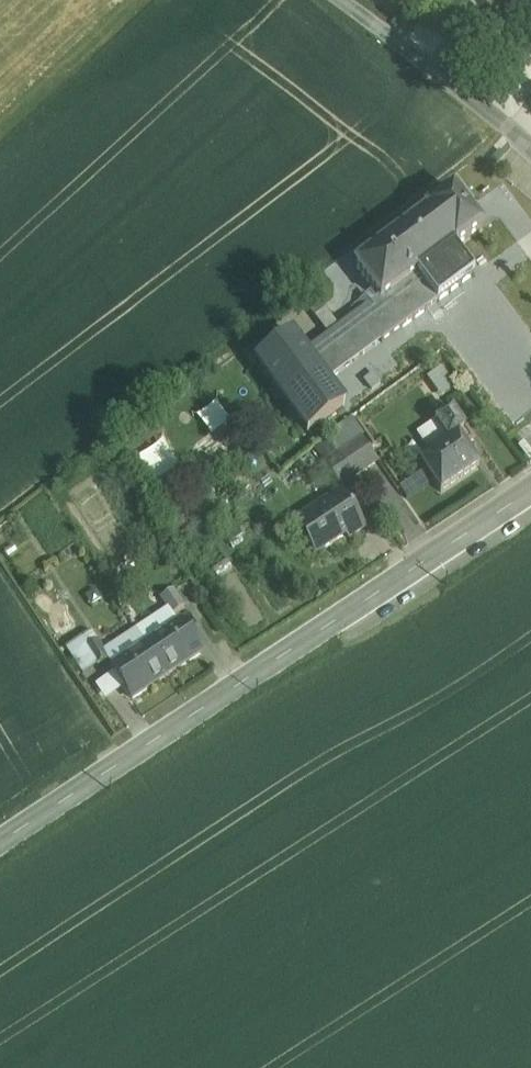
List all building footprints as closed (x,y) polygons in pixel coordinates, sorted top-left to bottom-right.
[(379,299),(401,328),(473,274),(455,249),(483,229),(453,190),(426,210),(427,212),(355,266),(379,299)] [(379,299),(306,353),(293,336),(256,363),(308,433),(345,406),(328,383),(401,328),(379,299)] [(464,433),(450,413),(424,430),(438,451),(421,462),(443,495),(480,469),(458,437),(464,433)] [(362,440),(340,456),(356,478),(378,462),(362,440)] [(340,456),(324,467),(340,489),(356,478),(340,456)] [(339,494),(293,527),(304,543),(307,541),(319,556),(345,538),(347,542),(365,530),(339,494)] [(172,593),(161,601),(171,616),(182,608),(172,593)] [(180,624),(147,646),(165,674),(179,665),(180,667),(200,653),(180,624)] [(97,643),(85,652),(96,668),(108,659),(97,643)] [(147,646),(112,669),(132,699),(152,686),(150,684),(165,674),(147,646)]
